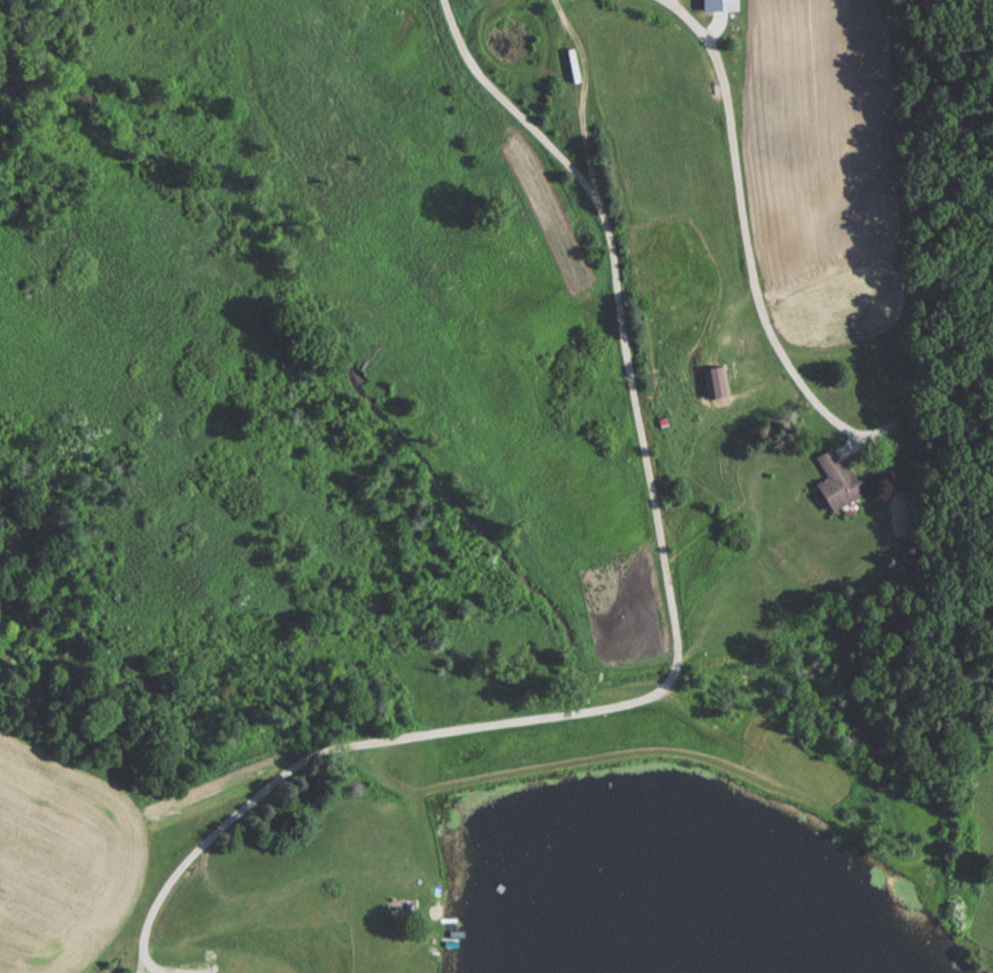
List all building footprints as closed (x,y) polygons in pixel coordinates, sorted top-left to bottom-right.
[(733,0),(697,0),(697,11),(734,10),(733,0)] [(699,369),(705,399),(728,395),(726,383),(746,379),(742,360),(699,369)] [(860,493),(831,445),(811,457),(824,478),(811,485),(827,512),(860,493)]
